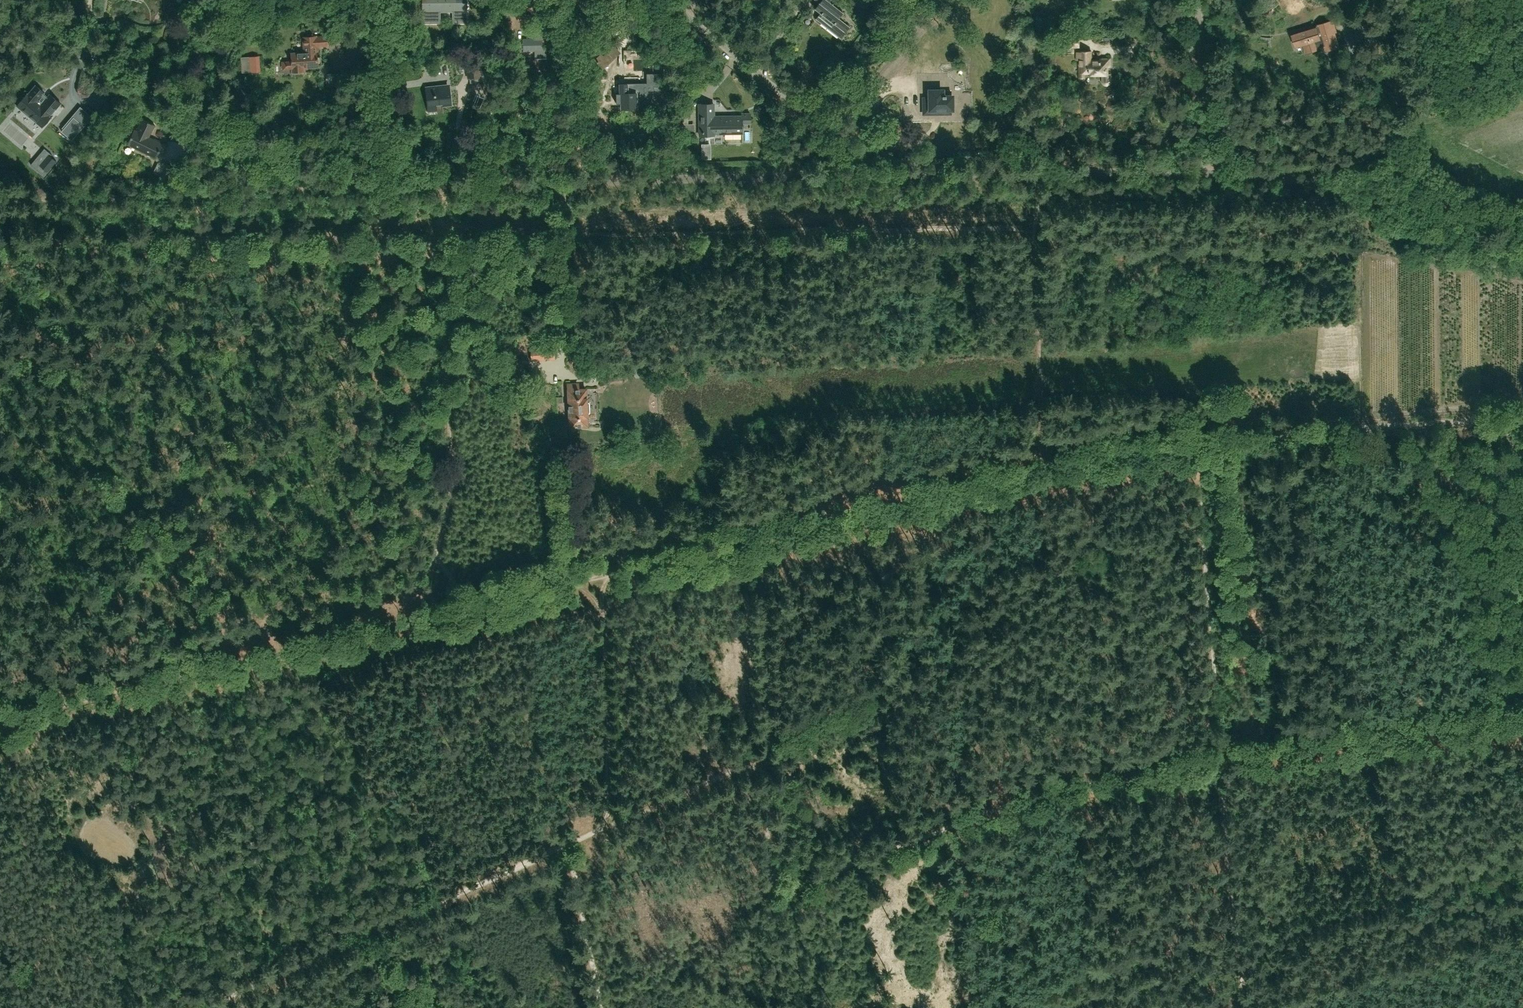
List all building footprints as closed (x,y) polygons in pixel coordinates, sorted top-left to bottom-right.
[(424,23),(440,23),(439,10),(453,10),(453,22),(466,22),(466,1),(454,1),(454,0),(424,0),(424,23)] [(818,2),(814,7),(821,12),(816,18),(840,38),(850,27),(838,18),(843,12),(833,4),(833,3),(833,2),(834,0),(816,0),(818,2)] [(1355,31),(1374,23),(1372,18),(1353,26),(1355,31)] [(1304,43),(1307,52),(1325,46),(1326,50),(1334,47),(1334,49),(1339,48),(1334,32),(1336,32),(1332,21),(1319,25),(1319,26),(1315,27),(1316,28),(1294,35),(1297,45),(1304,43)] [(305,52),(292,53),(292,61),(283,62),(282,62),(283,68),(283,69),(293,68),(293,72),(303,71),(303,67),(321,65),(320,57),(317,57),(316,47),(329,46),(328,35),(303,38),(303,40),(305,52)] [(527,51),(534,51),(534,59),(547,58),(547,51),(543,51),(543,35),(539,35),(539,36),(536,36),(536,41),(527,41),(527,51)] [(1080,38),(1057,38),(1058,48),(1079,47),(1080,38)] [(1086,74),(1092,74),(1102,74),(1102,77),(1102,80),(1103,82),(1103,84),(1104,85),(1105,85),(1106,85),(1108,85),(1109,85),(1110,84),(1111,82),(1110,59),(1101,59),(1101,60),(1092,60),(1092,51),(1078,51),(1078,59),(1079,59),(1079,71),(1078,72),(1079,79),(1079,80),(1080,80),(1081,81),(1082,81),(1083,81),(1084,80),(1085,79),(1086,78),(1086,74)] [(603,69),(614,60),(607,53),(603,56),(599,52),(593,57),(603,69)] [(260,69),(259,55),(248,56),(248,70),(260,69)] [(465,63),(467,79),(482,77),(480,61),(465,63)] [(619,92),(615,92),(615,102),(621,102),(621,108),(636,108),(636,107),(639,107),(639,100),(646,100),(646,89),(659,89),(658,71),(644,72),(644,82),(619,82),(619,92)] [(28,94),(17,106),(42,127),(52,115),(51,115),(60,104),(50,94),(46,99),(42,95),(45,92),(37,85),(29,94),(28,94)] [(448,85),(426,87),(428,107),(436,106),(436,105),(442,104),(442,106),(451,105),(448,85)] [(930,103),(930,117),(947,116),(947,114),(957,114),(957,112),(958,112),(958,99),(949,100),(948,94),(935,94),(935,103),(930,103)] [(714,116),(714,104),(699,104),(699,136),(714,135),(714,134),(741,133),(741,123),(750,123),(750,114),(741,114),(741,116),(714,116)] [(87,120),(93,115),(86,107),(80,111),(87,120)] [(73,117),(61,131),(72,141),(84,126),(73,117)] [(127,144),(155,158),(162,144),(148,137),(154,125),(142,119),(136,131),(134,130),(127,144)] [(162,172),(155,168),(153,173),(167,180),(173,167),(166,164),(162,172)] [(542,348),(542,359),(554,359),(553,348),(542,348)] [(569,384),(570,427),(587,426),(587,414),(589,412),(589,403),(586,400),(586,389),(577,389),(577,384),(569,384)]
